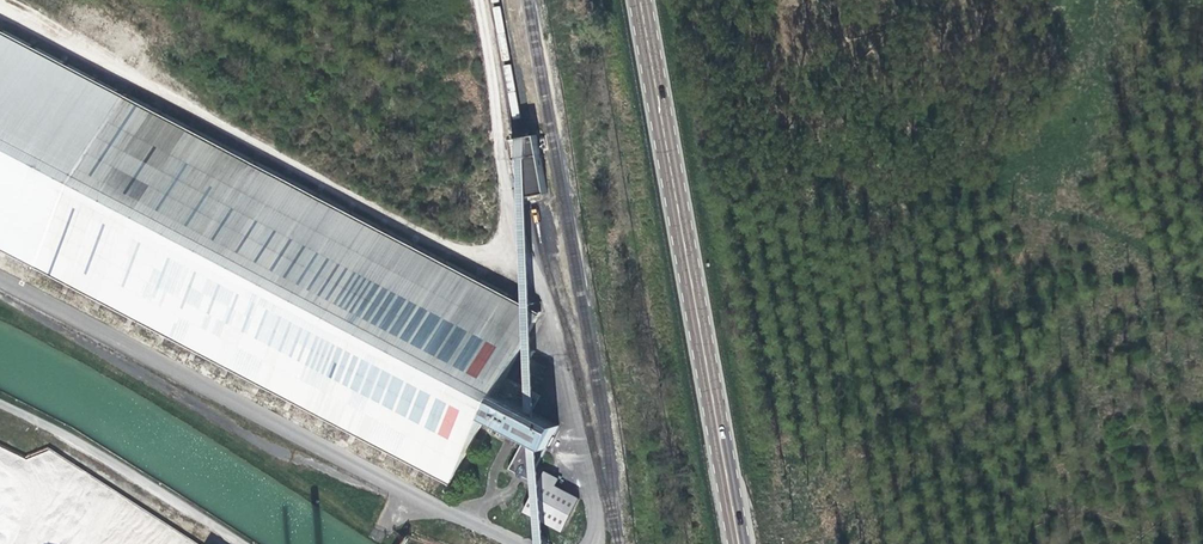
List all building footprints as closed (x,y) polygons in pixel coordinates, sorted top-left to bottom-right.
[(445,480),(527,347),(537,330),(544,315),(537,298),(526,293),(0,32),(0,253),(445,480)] [(522,188),(526,293),(537,298),(531,199),(549,194),(538,136),(512,140),(522,188)] [(541,543),(550,543),(537,330),(527,347),(541,543)]
